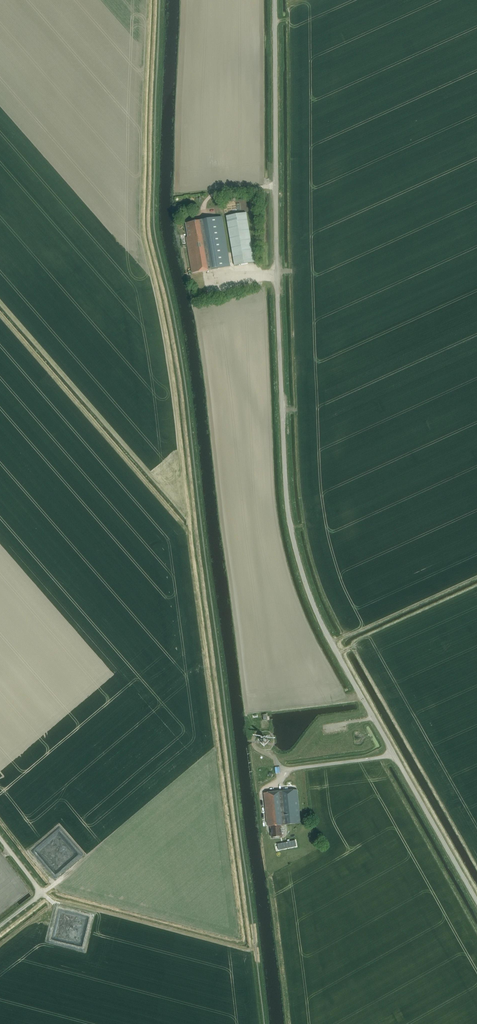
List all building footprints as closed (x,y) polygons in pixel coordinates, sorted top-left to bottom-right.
[(234,266),(255,262),(247,213),(226,217),(234,266)] [(193,273),(216,269),(231,267),(222,217),(206,220),(186,223),(189,237),(187,237),(193,273)] [(268,742),(268,741),(268,739),(268,738),(265,737),(266,736),(265,736),(265,737),(262,737),(260,739),(260,740),(261,742),(261,743),(263,744),(263,745),(263,744),(266,744),(267,744),(268,742)] [(281,825),(301,823),(297,790),(264,793),(267,822),(268,822),(268,826),(271,826),(272,837),(282,837),(281,825)] [(295,840),(278,844),(279,850),(297,846),(295,840)]
